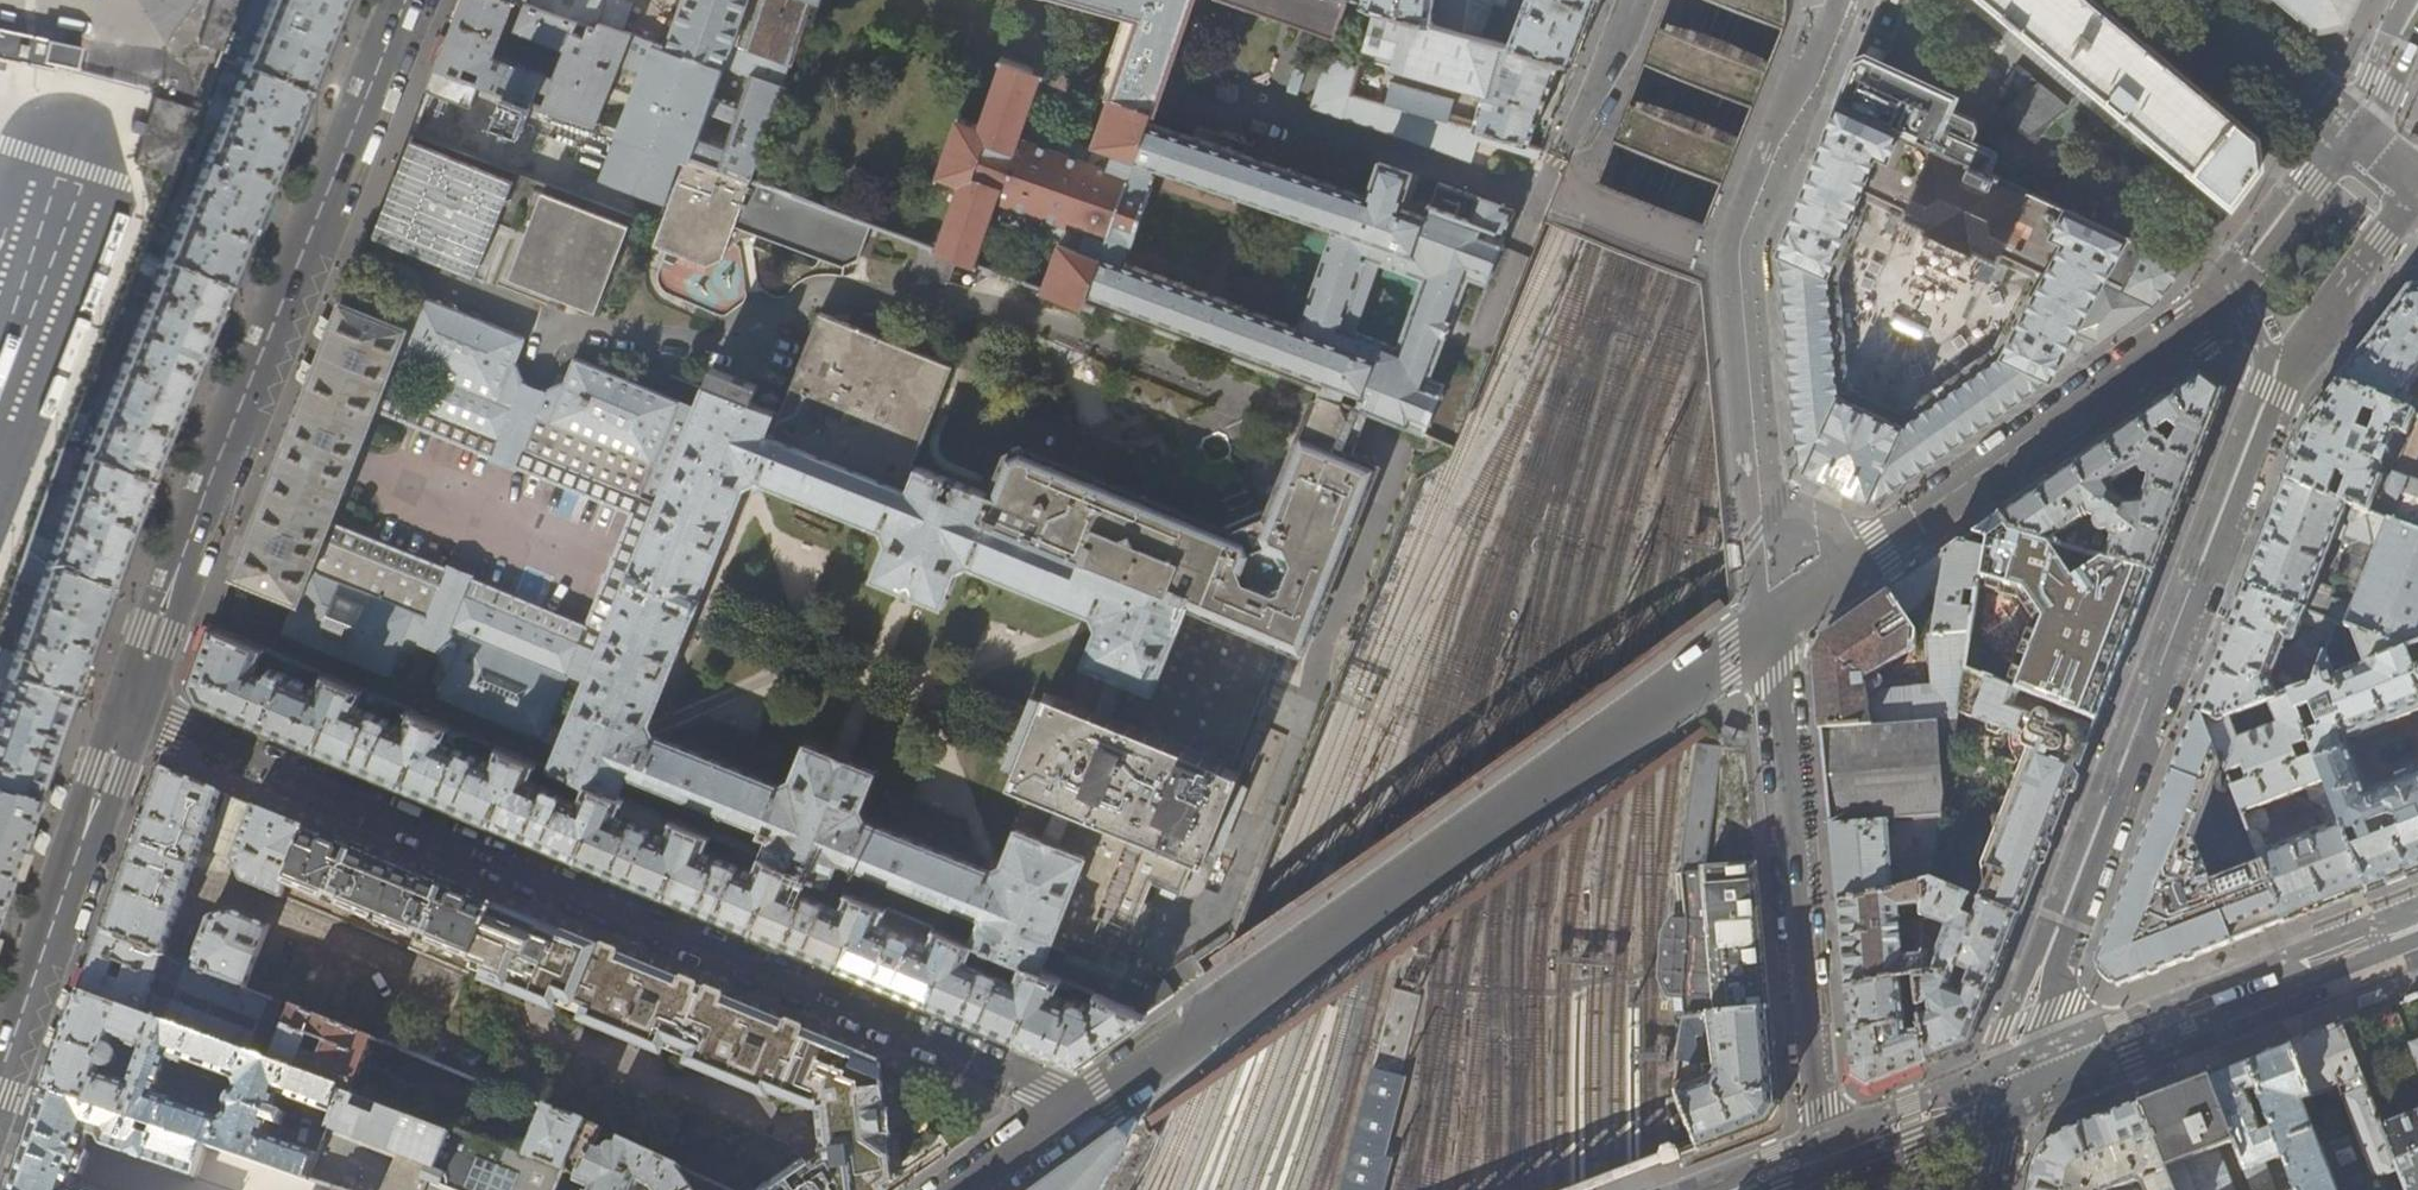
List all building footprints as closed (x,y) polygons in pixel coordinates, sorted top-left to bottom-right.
[(343,0),(267,0),(240,65),(305,92),(341,5),(343,0)] [(515,0),(463,0),(436,66),(480,82),(496,87),(508,92),(533,101),(614,130),(680,153),(684,155),(750,179),(782,85),(752,75),(725,149),(696,138),(722,65),(667,47),(655,44),(655,42),(623,30),(605,24),(602,29),(515,0)] [(602,29),(605,24),(623,30),(633,1),(630,0),(515,0),(602,29)] [(667,47),(722,65),(752,75),(782,85),(811,0),(685,0),(667,47)] [(1124,14),(1097,93),(1111,98),(1094,146),(1066,136),(1067,132),(1062,130),(1061,134),(1035,125),(1036,122),(1031,120),(1029,123),(1025,122),(1043,71),(1004,57),(979,123),(962,117),(963,113),(958,112),(936,176),(941,178),(942,175),(959,181),(936,248),(975,262),(993,213),(998,215),(997,219),(1001,220),(1002,216),(1029,226),(1027,230),(1031,231),(1033,227),(1060,238),(1043,287),(1094,306),(1099,294),(1123,303),(1122,305),(1126,307),(1126,305),(1164,318),(1163,321),(1167,323),(1168,320),(1225,341),(1224,344),(1228,345),(1229,342),(1326,378),(1321,390),(1371,408),(1426,428),(1430,419),(1432,420),(1433,416),(1431,415),(1441,392),(1442,392),(1444,388),(1442,388),(1445,380),(1429,374),(1468,273),(1485,279),(1489,271),(1491,272),(1492,269),(1490,268),(1500,244),(1503,245),(1504,241),(1502,240),(1504,232),(1506,233),(1514,210),(1512,206),(1437,181),(1429,203),(1424,202),(1422,205),(1427,207),(1423,217),(1399,208),(1411,173),(1380,162),(1366,197),(1148,121),(1151,112),(1155,113),(1195,0),(1072,0),(1124,14)] [(1212,2),(1334,36),(1345,2),(1339,0),(1213,0),(1212,2)] [(1345,2),(1373,10),(1397,16),(1399,0),(1339,0),(1345,2)] [(1397,16),(1463,34),(1468,0),(1399,0),(1397,16)] [(1463,34),(1478,38),(1490,3),(1503,8),(1506,0),(1468,0),(1463,34)] [(1507,47),(1560,61),(1573,65),(1595,7),(1597,0),(1525,0),(1507,47)] [(1861,42),(1885,56),(1908,0),(1877,0),(1861,42)] [(2228,209),(2255,174),(2262,165),(2258,135),(2185,75),(2137,34),(2125,24),(2096,0),(1988,0),(2060,60),(2068,66),(2215,189),(2210,195),(2228,209)] [(2317,30),(2346,24),(2357,0),(2280,0),(2317,30)] [(1463,34),(1397,16),(1373,10),(1360,57),(1482,92),(1472,127),(1482,130),(1528,143),(1541,108),(1560,61),(1507,47),(1478,38),(1463,34)] [(74,73),(80,50),(0,29),(0,58),(51,71),(52,66),(74,73)] [(1350,92),(1358,64),(1326,54),(1309,105),(1472,160),(1482,130),(1472,127),(1446,120),(1385,102),(1350,92)] [(1972,121),(1947,110),(1952,97),(1865,54),(1854,58),(1837,101),(1985,171),(1993,154),(1969,143),(1975,130),(1972,121)] [(268,184),(305,92),(240,65),(220,57),(212,76),(218,78),(203,114),(218,120),(161,261),(227,287),(268,184)] [(480,82),(436,66),(426,92),(470,108),(480,82)] [(1995,109),(2033,141),(2054,119),(2069,106),(2031,75),(2011,98),(1995,109)] [(1385,102),(1446,120),(1452,98),(1390,80),(1385,102)] [(533,101),(508,92),(495,129),(519,138),(533,101)] [(133,163),(172,175),(199,110),(153,96),(133,163)] [(1844,488),(1843,490),(1851,493),(1851,491),(1869,499),(1869,498),(1876,501),(1906,479),(2052,377),(2067,366),(2107,337),(2154,306),(2185,265),(1985,171),(1837,101),(1823,138),(1778,251),(1795,441),(1797,464),(1804,467),(1803,469),(1820,477),(1820,478),(1827,482),(1828,480),(1835,483),(1844,488)] [(680,153),(614,130),(598,176),(662,199),(680,153)] [(514,183),(411,143),(373,238),(476,276),(514,183)] [(750,179),(867,222),(914,240),(923,214),(759,154),(750,179)] [(867,222),(750,179),(684,155),(657,225),(659,226),(652,245),(706,265),(723,259),(733,227),(841,271),(852,261),(867,222)] [(506,279),(594,311),(627,224),(540,192),(506,279)] [(185,389),(227,287),(161,261),(141,252),(132,273),(140,275),(134,289),(148,295),(83,457),(148,481),(185,389)] [(2337,385),(2405,411),(2408,406),(2408,401),(2403,397),(2417,377),(2417,289),(2409,290),(2376,333),(2337,385)] [(342,301),(285,442),(279,458),(273,472),(232,576),(294,602),(281,634),(284,636),(285,634),(386,676),(389,674),(398,653),(418,643),(439,651),(448,671),(439,693),(441,696),(558,743),(548,767),(553,768),(567,774),(582,781),(602,789),(617,795),(627,773),(768,832),(759,854),(778,862),(799,871),(828,883),(838,859),(980,917),(970,941),(973,943),(1021,963),(1039,970),(1049,945),(1116,972),(1152,882),(1181,894),(1196,857),(1205,860),(1241,770),(1233,766),(1284,638),(1304,646),(1379,461),(1373,459),(1375,453),(1357,446),(1362,433),(1371,408),(1321,390),(1315,388),(1306,412),(1268,518),(1259,514),(1237,523),(1234,531),(1017,451),(1007,457),(991,497),(986,495),(912,466),(952,363),(813,310),(773,412),(747,402),(753,385),(727,375),(711,369),(696,406),(576,359),(571,360),(563,382),(543,391),(523,383),(513,362),(523,340),(521,337),(420,297),(420,296),(417,295),(404,326),(342,301)] [(2180,507),(2225,392),(2201,373),(2126,426),(2000,514),(2013,533),(2154,573),(2180,507)] [(2331,393),(2319,409),(2308,424),(2285,481),(2328,498),(2338,472),(2348,476),(2337,502),(2417,533),(2417,482),(2395,474),(2397,470),(2394,469),(2391,475),(2381,471),(2397,432),(2408,436),(2407,437),(2409,438),(2410,437),(2410,435),(2409,434),(2416,415),(2405,411),(2337,385),(2331,393)] [(126,567),(118,564),(129,535),(148,481),(83,457),(56,534),(47,531),(44,540),(31,535),(24,557),(110,588),(110,587),(118,589),(122,579),(126,567)] [(2328,498),(2285,481),(2264,535),(2244,588),(2306,612),(2333,540),(2350,546),(2323,618),(2351,629),(2403,650),(2417,644),(2417,533),(2337,502),(2328,498)] [(2041,625),(2015,690),(2095,723),(2117,667),(2154,573),(2013,533),(2000,514),(1959,543),(1983,552),(1977,588),(2017,595),(2041,625)] [(1854,617),(1823,638),(1814,655),(1815,666),(1821,730),(1957,718),(1957,712),(1964,670),(1974,611),(1962,609),(1963,598),(1970,599),(1970,593),(1976,594),(1977,588),(1983,552),(1959,543),(1947,551),(1854,617)] [(24,557),(16,578),(38,586),(13,656),(0,651),(0,675),(10,677),(72,695),(91,643),(110,588),(24,557)] [(2230,623),(2244,588),(2238,586),(2224,621),(2230,623)] [(2307,612),(2306,612),(2244,588),(2230,623),(2226,633),(2195,712),(2204,716),(2218,721),(2231,716),(2268,701),(2290,693),(2312,684),(2320,664),(2302,657),(2299,663),(2280,658),(2287,642),(2295,641),(2307,612)] [(315,747),(341,681),(321,672),(315,687),(268,668),(267,671),(262,673),(260,678),(252,675),(264,648),(212,626),(191,682),(199,699),(252,721),(315,747)] [(2320,731),(2306,736),(2309,742),(2314,756),(2344,833),(2360,827),(2365,842),(2349,848),(2365,890),(2417,870),(2417,773),(2365,793),(2345,739),(2417,711),(2417,667),(2411,670),(2403,650),(2351,629),(2363,664),(2334,675),(2324,654),(2320,664),(2312,684),(2290,693),(2297,711),(2310,706),(2320,731)] [(2015,690),(1964,670),(1957,712),(2010,734),(2008,740),(2008,748),(2009,754),(2011,760),(2017,767),(2027,771),(1989,868),(1984,870),(1985,878),(1976,900),(1981,902),(2019,918),(2028,896),(2049,841),(2095,723),(2015,690)] [(72,695),(10,677),(0,706),(0,899),(2,894),(12,864),(16,853),(38,792),(55,745),(72,695)] [(362,690),(341,681),(315,747),(358,765),(402,783),(428,717),(409,709),(402,724),(386,718),(393,702),(378,696),(372,712),(356,706),(362,690)] [(2226,774),(2244,768),(2248,782),(2232,789),(2261,866),(2283,922),(2358,893),(2365,890),(2349,848),(2344,833),(2314,756),(2299,762),(2293,748),(2309,742),(2306,736),(2297,711),(2290,693),(2268,701),(2277,725),(2239,740),(2231,716),(2218,721),(2204,716),(2224,769),(2226,774)] [(2107,977),(2116,986),(2118,986),(2146,975),(2262,930),(2283,922),(2261,866),(2213,885),(2196,842),(2224,769),(2204,716),(2195,712),(2188,730),(2178,756),(2096,965),(2097,967),(2107,977)] [(449,725),(428,717),(402,783),(444,801),(489,819),(515,753),(495,745),(489,760),(473,753),(479,738),(466,732),(459,748),(443,741),(449,725)] [(1940,818),(1957,718),(1821,730),(1823,745),(1825,778),(1830,827),(1940,818)] [(1682,870),(1706,871),(1721,746),(1694,742),(1680,849),(1682,870)] [(567,774),(515,753),(489,819),(530,836),(576,856),(602,789),(582,781),(576,795),(561,789),(567,774)] [(102,932),(164,956),(204,844),(233,857),(232,860),(243,882),(281,898),(286,886),(326,902),(328,896),(341,901),(338,907),(375,922),(373,926),(379,929),(380,925),(416,939),(418,933),(431,938),(429,944),(472,962),(496,906),(450,887),(357,849),(276,816),(253,806),(252,807),(231,798),(221,795),(193,783),(160,770),(140,826),(120,882),(102,932)] [(624,798),(617,795),(602,789),(576,856),(617,873),(664,892),(691,826),(669,817),(663,831),(649,825),(655,811),(640,805),(634,819),(618,812),(624,798)] [(1930,881),(1940,818),(1830,827),(1830,833),(1837,903),(1920,885),(1920,883),(1930,881)] [(751,928),(778,862),(759,854),(756,853),(750,868),(704,850),(711,834),(691,826),(664,892),(706,910),(751,928)] [(793,887),(799,871),(778,862),(751,928),(795,946),(839,965),(865,898),(844,889),(838,905),(793,887)] [(1706,871),(1682,870),(1677,870),(1681,918),(1676,987),(1681,988),(1685,1017),(1708,1015),(1768,1011),(1757,875),(1756,866),(1751,866),(1706,871)] [(1925,1062),(1948,1053),(1970,1044),(1987,1001),(2019,918),(1981,902),(1973,920),(1962,915),(1969,897),(1930,881),(1920,883),(1920,885),(1920,907),(1920,915),(1940,923),(1938,929),(1946,932),(1930,972),(1921,968),(1921,973),(1914,975),(1916,995),(1918,1006),(1931,1004),(1929,1006),(1928,1010),(1929,1013),(1932,1017),(1919,1018),(1925,1062)] [(1920,907),(1920,885),(1837,903),(1840,946),(1844,989),(1914,975),(1921,973),(1921,968),(1921,947),(1914,947),(1915,957),(1901,958),(1897,909),(1920,907)] [(885,906),(865,898),(839,965),(879,982),(926,1001),(953,935),(931,926),(925,941),(909,934),(915,919),(900,912),(893,928),(879,922),(885,906)] [(496,906),(472,962),(486,968),(484,974),(532,994),(537,992),(585,1011),(583,1014),(642,1038),(647,1036),(693,1054),(691,1058),(749,1082),(753,1078),(787,1092),(786,1096),(814,1108),(822,1108),(826,1152),(823,1152),(823,1155),(773,1189),(883,1189),(882,1187),(890,1182),(878,1069),(867,1064),(869,1059),(859,1055),(728,1001),(639,965),(558,931),(506,910),(496,906)] [(209,917),(190,966),(245,989),(270,926),(230,909),(209,917)] [(190,966),(164,956),(102,932),(92,962),(81,993),(258,1058),(265,1039),(256,1035),(257,1033),(151,992),(156,979),(274,1023),(281,1003),(245,989),(190,966)] [(970,941),(953,935),(926,1001),(970,1019),(1014,1038),(1040,970),(1039,970),(1021,963),(1014,978),(983,965),(986,960),(975,955),(973,961),(968,959),(973,943),(970,941)] [(1072,984),(1040,970),(1014,1038),(1050,1053),(1075,1063),(1097,1048),(1145,1014),(1126,1006),(1094,993),(1090,1005),(1079,999),(1078,999),(1076,999),(1074,999),(1071,1000),(1070,1001),(1056,995),(1059,987),(1069,991),(1072,984)] [(1916,995),(1914,975),(1844,989),(1849,1041),(1852,1075),(1866,1084),(1872,1082),(1890,1075),(1916,1065),(1925,1062),(1919,1018),(1919,1017),(1912,1018),(1912,1024),(1915,1031),(1906,1033),(1902,998),(1916,995)] [(1148,1009),(1175,998),(1167,980),(1140,992),(1148,1009)] [(1392,1158),(1385,1156),(1405,1077),(1402,1075),(1421,994),(1395,988),(1342,1189),(1383,1189),(1392,1158)] [(342,1090),(272,1064),(258,1058),(81,993),(63,1042),(47,1089),(145,1123),(157,1127),(311,1181),(321,1154),(270,1136),(274,1123),(282,1126),(287,1113),(279,1110),(283,1098),(305,1106),(304,1110),(323,1117),(325,1113),(333,1116),(342,1090)] [(272,1064),(342,1090),(353,1093),(373,1040),(293,1008),(272,1064)] [(1768,1011),(1708,1015),(1713,1071),(1672,1087),(1675,1095),(1666,1099),(1666,1105),(1680,1142),(1693,1137),(1696,1144),(1699,1151),(1723,1141),(1766,1124),(1777,1107),(1769,1019),(1768,1011)] [(2284,1046),(2304,1100),(2327,1091),(2330,1098),(2335,1100),(2343,1097),(2372,1173),(2380,1176),(2398,1169),(2381,1125),(2341,1023),(2318,1033),(2286,1045),(2284,1046)] [(2304,1100),(2284,1046),(2262,1054),(2217,1072),(2209,1075),(2235,1142),(2253,1189),(2339,1189),(2304,1100)] [(1890,1075),(1872,1082),(1875,1091),(1920,1073),(1916,1065),(1890,1075)] [(2139,1102),(2174,1189),(2232,1189),(2216,1149),(2235,1142),(2209,1075),(2198,1079),(2139,1102)] [(10,1189),(73,1189),(71,1189),(77,1174),(82,1176),(91,1152),(86,1151),(91,1135),(98,1137),(103,1144),(197,1177),(198,1175),(208,1179),(204,1189),(338,1189),(311,1181),(157,1127),(154,1137),(141,1133),(145,1123),(47,1089),(27,1143),(10,1189)] [(353,1093),(342,1090),(333,1116),(328,1130),(400,1157),(387,1189),(560,1189),(567,1173),(527,1158),(353,1093)] [(2037,1159),(2035,1165),(2033,1171),(2029,1189),(2111,1189),(2135,1181),(2143,1184),(2146,1189),(2174,1189),(2139,1102),(2083,1124),(2069,1129),(2063,1132),(2057,1135),(2052,1139),(2047,1144),(2040,1154),(2037,1159)] [(547,1109),(527,1158),(567,1173),(579,1177),(592,1147),(599,1131),(574,1120),(547,1109)] [(2381,1125),(2398,1169),(2406,1189),(2417,1189),(2417,1111),(2381,1125)] [(1138,1124),(1135,1121),(1036,1189),(1101,1189),(1138,1124)] [(592,1147),(579,1177),(576,1183),(593,1189),(636,1189),(639,1182),(652,1188),(654,1189),(692,1189),(689,1186),(675,1165),(620,1140),(618,1146),(613,1145),(609,1147),(607,1149),(605,1153),(592,1147)] [(701,1177),(675,1165),(689,1186),(701,1177)]
